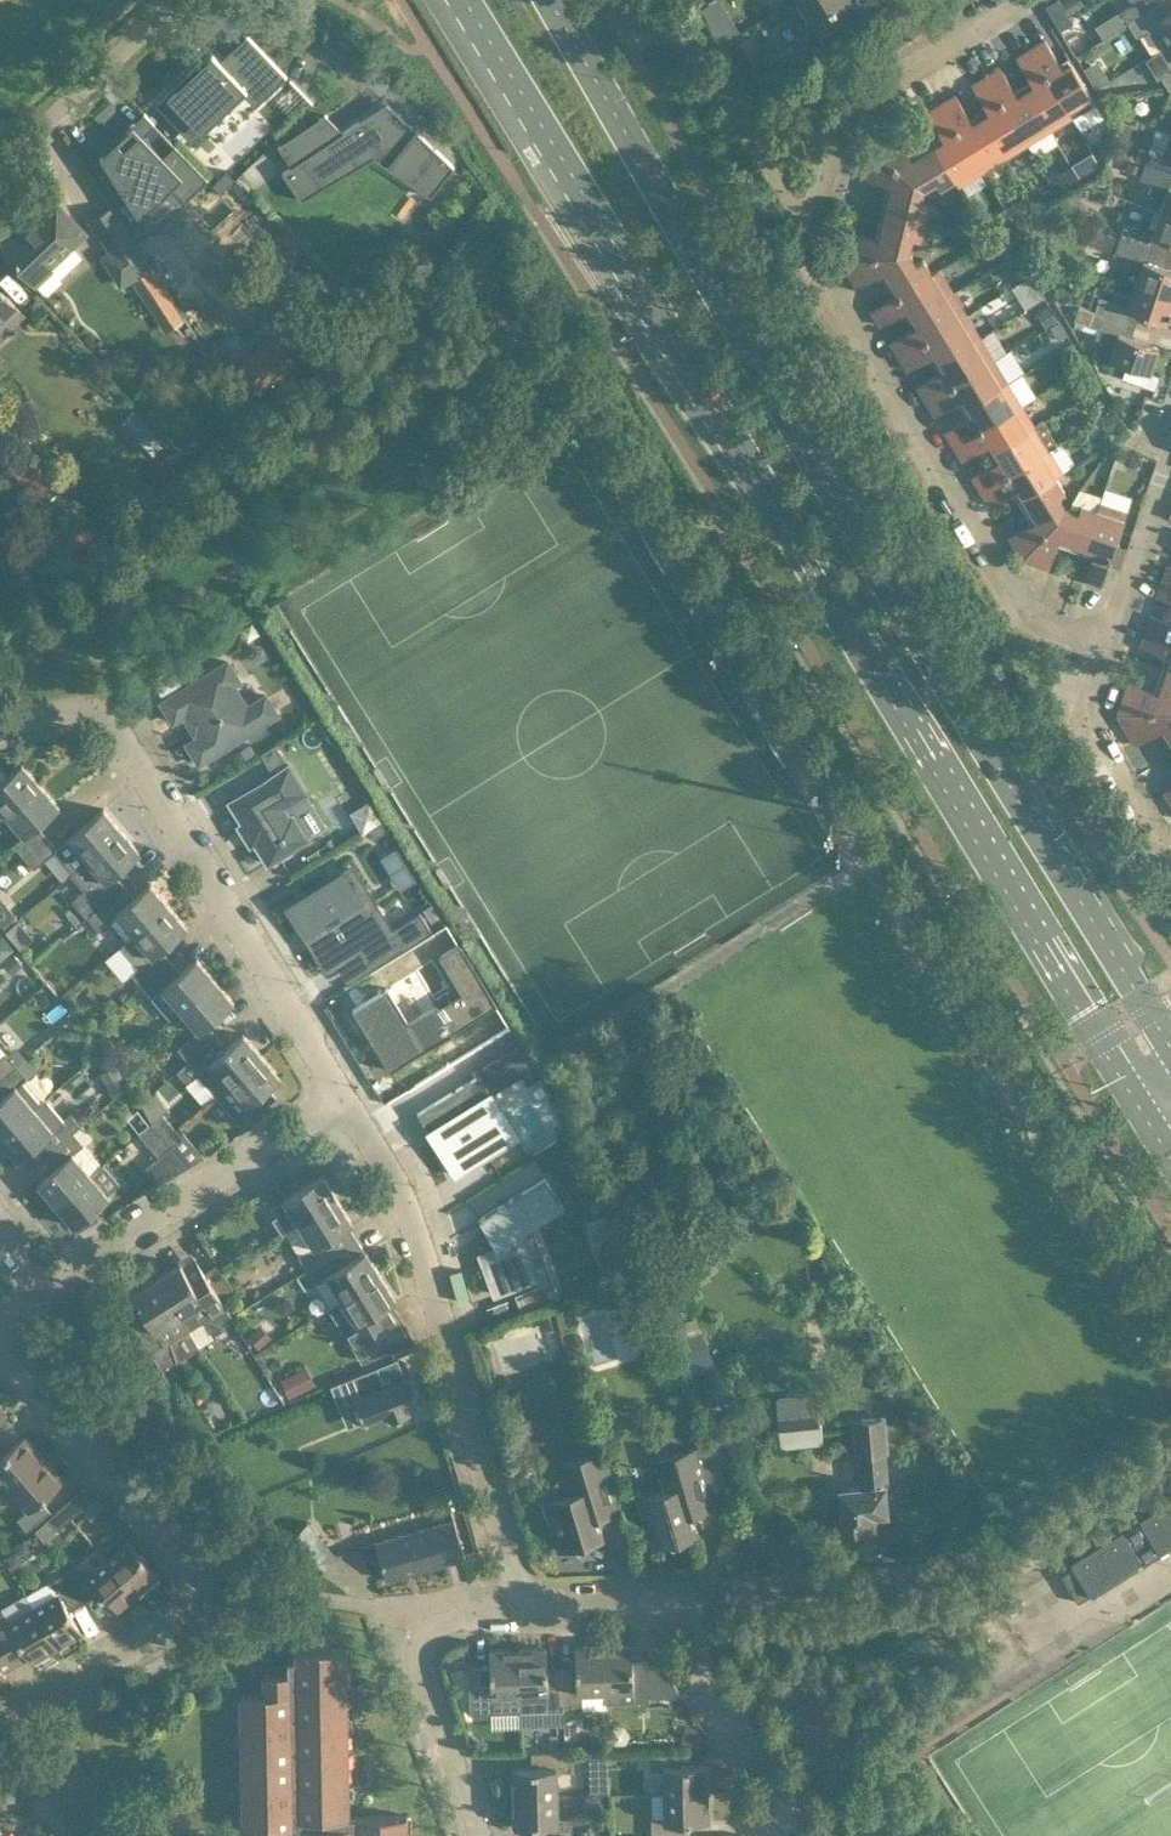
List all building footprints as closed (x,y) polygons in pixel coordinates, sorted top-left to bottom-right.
[(723,39),(738,27),(718,0),(709,0),(700,7),(723,39)] [(789,3),(797,16),(811,40),(844,19),(843,18),(842,19),(836,22),(830,11),(835,8),(848,0),(793,0),(789,3)] [(1061,29),(1074,21),(1070,13),(1062,0),(1053,0),(1046,5),(1061,29)] [(1129,22),(1157,5),(1154,0),(1131,0),(1132,2),(1121,9),(1129,22)] [(1161,48),(1170,42),(1170,11),(1164,16),(1157,5),(1129,22),(1137,35),(1148,28),(1161,48)] [(1104,38),(1129,22),(1121,9),(1096,25),(1104,38)] [(179,106),(169,115),(171,118),(184,106),(203,126),(218,112),(223,107),(243,87),(250,94),(250,93),(256,100),(268,88),(271,91),(288,75),(248,34),(246,36),(247,38),(248,37),(266,56),(253,68),(237,51),(224,63),(214,52),(211,55),(214,58),(207,64),(203,67),(198,62),(188,72),(190,74),(182,83),(169,95),(177,104),(179,106)] [(758,46),(752,36),(731,48),(737,59),(758,46)] [(1045,39),(1032,47),(1073,114),(1082,130),(1105,116),(1096,100),(1084,82),(1072,61),(1062,67),(1059,69),(1056,65),(1060,62),(1045,39)] [(1161,48),(1170,66),(1170,42),(1161,48)] [(1037,82),(1026,89),(1050,128),(1073,114),(1032,47),(1017,56),(1031,80),(1034,78),(1037,82)] [(1099,60),(1085,68),(1097,88),(1111,80),(1099,60)] [(1000,66),(986,75),(1028,142),(1050,128),(1026,89),(1014,96),(1012,92),(1015,90),(1000,66)] [(1170,89),(1170,70),(1162,76),(1170,89)] [(993,109),(981,117),(1005,156),(1028,142),(986,75),(972,83),(987,107),(990,105),(993,109)] [(956,93),(941,102),(982,170),(1005,156),(981,117),(970,124),(967,119),(970,117),(956,93)] [(948,137),(935,144),(955,177),(959,184),(962,182),(981,171),(982,170),(941,102),(927,111),(942,134),(945,132),(948,137)] [(302,129),(279,145),(292,165),(283,171),(302,199),(306,197),(303,193),(376,144),(393,158),(390,161),(393,163),(396,160),(416,176),(435,152),(436,150),(435,149),(415,134),(420,129),(417,127),(413,132),(385,109),(364,123),(360,120),(316,149),(302,129)] [(117,140),(103,154),(136,207),(137,207),(141,213),(171,184),(186,200),(209,178),(176,144),(164,155),(138,128),(121,144),(117,140)] [(895,130),(869,146),(925,186),(937,179),(941,186),(955,177),(935,144),(912,158),(895,130)] [(1145,162),(1170,171),(1170,130),(1163,152),(1150,148),(1145,162)] [(894,184),(887,211),(925,219),(929,202),(921,200),(925,186),(869,146),(862,176),(894,184)] [(1094,152),(1073,164),(1080,177),(1097,167),(1098,161),(1094,152)] [(1129,160),(1127,168),(1140,173),(1143,165),(1129,160)] [(1161,209),(1170,212),(1170,171),(1145,162),(1140,177),(1153,181),(1149,192),(1165,197),(1161,209)] [(1072,164),(1058,173),(1065,184),(1079,176),(1072,164)] [(227,169),(213,183),(221,192),(235,178),(227,169)] [(1023,197),(1006,207),(1013,218),(1029,207),(1023,197)] [(1062,198),(1057,212),(1076,219),(1081,204),(1062,198)] [(23,228),(3,247),(19,265),(39,285),(45,292),(47,294),(63,279),(61,277),(50,266),(51,265),(86,231),(75,219),(58,201),(35,223),(27,231),(23,228)] [(1120,236),(1151,246),(1155,234),(1170,240),(1170,212),(1161,209),(1146,203),(1138,226),(1125,222),(1120,236)] [(93,219),(113,250),(105,255),(122,282),(150,265),(112,206),(93,219)] [(849,229),(842,259),(910,249),(913,235),(920,237),(925,219),(887,211),(881,237),(849,229)] [(1004,230),(994,236),(1001,249),(1012,242),(1004,230)] [(1136,282),(1170,294),(1170,267),(1147,259),(1151,246),(1120,236),(1115,250),(1128,255),(1120,277),(1136,282)] [(885,269),(899,292),(933,271),(924,257),(917,261),(910,249),(842,259),(858,286),(885,269)] [(1027,265),(1016,271),(1020,279),(1031,272),(1027,265)] [(907,303),(914,314),(953,290),(939,267),(933,271),(899,292),(901,295),(897,297),(895,294),(872,308),(881,324),(905,309),(903,306),(907,303)] [(1032,275),(1013,286),(1026,307),(1045,296),(1032,275)] [(1095,309),(1127,320),(1131,308),(1167,321),(1170,314),(1170,315),(1170,294),(1136,282),(1132,294),(1116,289),(1112,299),(1100,295),(1095,309)] [(5,318),(13,327),(26,314),(18,306),(0,287),(0,323),(5,318)] [(164,287),(145,299),(150,306),(165,330),(184,318),(169,294),(164,287)] [(891,340),(899,354),(967,313),(953,290),(914,314),(921,326),(917,329),(915,326),(891,340)] [(1080,304),(1075,319),(1090,324),(1103,328),(1099,339),(1115,344),(1110,357),(1127,362),(1122,375),(1144,383),(1148,370),(1150,370),(1159,345),(1122,332),(1127,320),(1095,309),(1080,304)] [(1048,305),(1038,311),(1047,325),(1057,319),(1048,305)] [(934,348),(941,359),(981,335),(967,313),(899,354),(908,369),(932,354),(930,351),(934,348)] [(1059,320),(1050,325),(1059,339),(1068,333),(1059,320)] [(271,333),(234,367),(259,393),(295,359),(271,333)] [(918,385),(927,399),(994,358),(981,335),(941,359),(948,371),(944,374),(942,371),(918,385)] [(994,358),(927,399),(936,414),(959,399),(957,396),(961,393),(968,405),(1008,380),(1024,370),(1011,348),(994,358)] [(945,430),(954,444),(1022,403),(1008,380),(968,405),(975,416),(971,419),(969,415),(945,430)] [(989,437),(996,449),(1036,425),(1022,403),(954,444),(963,458),(986,444),(984,440),(989,437)] [(1113,411),(1101,419),(1109,432),(1121,424),(1113,411)] [(142,417),(127,430),(150,456),(165,443),(142,417)] [(973,474),(981,489),(1049,448),(1036,425),(996,449),(1003,460),(998,463),(996,460),(973,474)] [(26,444),(7,462),(44,502),(41,505),(52,516),(73,497),(64,488),(65,487),(26,444)] [(1016,482),(1023,495),(1056,475),(1063,471),(1049,448),(981,489),(990,503),(1014,488),(1012,485),(1016,482)] [(173,449),(156,465),(170,480),(187,464),(173,449)] [(1010,535),(1024,558),(1066,506),(1058,494),(1065,489),(1056,475),(1023,495),(1037,518),(1010,535)] [(1100,500),(1097,508),(1085,545),(1099,549),(1098,554),(1094,552),(1085,579),(1102,584),(1127,510),(1100,500)] [(1060,536),(1085,545),(1097,508),(1082,503),(1079,510),(1066,506),(1024,558),(1050,567),(1060,536)] [(88,525),(61,548),(71,561),(98,538),(88,525)] [(1163,579),(1158,595),(1170,600),(1170,582),(1163,579)] [(21,593),(12,601),(19,609),(28,601),(21,593)] [(1146,629),(1170,638),(1170,619),(1152,613),(1146,629)] [(1141,645),(1167,654),(1169,650),(1170,651),(1170,638),(1146,629),(1141,645)] [(200,762),(278,713),(267,694),(248,706),(234,683),(240,679),(228,660),(163,701),(174,720),(187,712),(201,735),(188,742),(200,762)] [(1118,713),(1170,708),(1170,666),(1168,665),(1160,691),(1129,680),(1118,713)] [(1170,737),(1170,708),(1118,713),(1136,743),(1164,726),(1170,737)] [(251,743),(240,749),(246,758),(257,752),(251,743)] [(277,743),(262,752),(271,767),(286,758),(277,743)] [(22,761),(8,774),(0,764),(0,819),(7,812),(41,783),(22,761)] [(263,780),(230,800),(231,802),(244,822),(239,824),(251,843),(255,841),(269,862),(308,837),(328,825),(308,791),(290,763),(265,779),(263,780)] [(41,783),(7,812),(25,833),(14,843),(25,855),(48,835),(38,824),(60,805),(41,783)] [(58,847),(55,849),(73,871),(75,869),(122,829),(104,807),(70,836),(58,847)] [(383,822),(370,829),(375,837),(388,830),(383,822)] [(116,873),(141,851),(122,829),(75,869),(88,885),(73,898),(88,915),(96,909),(119,889),(125,884),(116,873)] [(48,835),(25,855),(35,867),(39,863),(55,849),(58,847),(48,835)] [(397,846),(381,856),(401,889),(417,879),(397,846)] [(319,848),(308,854),(311,860),(322,853),(319,848)] [(315,890),(290,905),(305,929),(310,926),(319,940),(314,944),(328,967),(358,949),(371,969),(433,930),(421,910),(390,929),(389,927),(388,928),(375,908),(377,907),(376,905),(370,909),(361,894),(367,891),(366,889),(364,890),(351,870),(353,869),(352,867),(327,882),(330,888),(318,895),(315,890)] [(88,915),(87,916),(98,929),(106,922),(117,912),(135,933),(161,910),(169,904),(151,882),(129,901),(119,889),(96,909),(88,915)] [(0,909),(0,920),(5,926),(13,919),(17,915),(7,903),(3,907),(0,909)] [(169,904),(135,933),(121,945),(139,965),(132,972),(142,984),(166,964),(156,953),(188,926),(169,904)] [(19,923),(7,934),(21,952),(34,941),(19,923)] [(0,939),(0,963),(1,963),(15,951),(3,937),(0,939)] [(384,989),(354,1008),(360,1018),(358,1020),(384,1061),(385,1060),(392,1070),(442,1039),(443,1042),(494,1010),(492,1007),(498,1003),(460,941),(440,953),(466,995),(441,1010),(437,1005),(408,1023),(390,995),(388,996),(384,989)] [(15,954),(7,960),(16,970),(24,964),(15,954)] [(171,1017),(182,1008),(216,978),(198,957),(175,976),(166,964),(142,984),(171,1017)] [(16,970),(7,960),(1,965),(10,976),(16,970)] [(178,1047),(189,1059),(212,1040),(203,1028),(235,1000),(216,978),(182,1008),(200,1028),(178,1047)] [(199,1073),(217,1093),(263,1054),(244,1032),(222,1051),(212,1040),(189,1059),(178,1069),(185,1077),(193,1078),(199,1073)] [(640,1034),(628,1038),(633,1051),(645,1047),(640,1034)] [(18,1063),(0,1043),(0,1078),(18,1063)] [(518,1043),(501,1054),(515,1077),(532,1067),(518,1043)] [(105,1048),(95,1057),(105,1069),(115,1060),(105,1048)] [(263,1054),(217,1093),(243,1124),(273,1106),(269,1102),(276,1095),(269,1086),(281,1075),(263,1054)] [(130,1061),(120,1070),(131,1082),(141,1073),(130,1061)] [(1,1136),(46,1097),(18,1063),(0,1078),(0,1090),(4,1095),(0,1098),(0,1135),(1,1136)] [(100,1073),(113,1098),(127,1086),(116,1065),(100,1073)] [(479,1074),(418,1112),(421,1115),(420,1116),(421,1117),(422,1117),(428,1126),(427,1126),(430,1131),(431,1131),(435,1138),(434,1138),(434,1140),(435,1139),(457,1173),(519,1135),(480,1073),(479,1074)] [(158,1093),(143,1102),(152,1117),(167,1109),(158,1093)] [(41,1138),(51,1150),(74,1130),(82,1123),(72,1111),(64,1118),(46,1097),(1,1136),(19,1157),(41,1138)] [(163,1112),(152,1122),(171,1145),(183,1135),(163,1112)] [(152,1122),(140,1132),(160,1155),(147,1166),(161,1182),(178,1172),(188,1165),(171,1145),(161,1133),(152,1122)] [(39,1180),(57,1202),(103,1163),(74,1130),(51,1150),(61,1161),(39,1180)] [(92,1173),(57,1202),(76,1224),(97,1206),(110,1195),(108,1192),(92,1173)] [(283,1231),(300,1221),(338,1197),(323,1173),(273,1204),(279,1215),(275,1217),(283,1231)] [(503,1253),(484,1260),(496,1292),(539,1276),(533,1259),(528,1261),(519,1234),(532,1226),(565,1205),(546,1175),(479,1217),(498,1246),(500,1245),(503,1253)] [(299,1254),(308,1268),(334,1251),(326,1239),(354,1221),(338,1197),(300,1221),(315,1244),(299,1254)] [(533,1259),(539,1276),(541,1283),(551,1280),(532,1226),(519,1234),(528,1261),(533,1259)] [(613,1236),(594,1243),(607,1279),(626,1272),(613,1236)] [(331,1305),(343,1297),(382,1273),(366,1249),(342,1264),(334,1251),(308,1268),(299,1273),(308,1287),(317,1281),(331,1305)] [(161,1274),(157,1276),(161,1283),(190,1328),(205,1319),(213,1332),(235,1318),(222,1297),(206,1271),(196,1256),(183,1264),(181,1261),(181,1262),(161,1274)] [(235,1289),(218,1263),(206,1271),(222,1297),(235,1289)] [(343,1297),(331,1305),(345,1328),(354,1342),(365,1360),(394,1348),(380,1326),(400,1313),(392,1300),(393,1300),(397,1298),(382,1273),(343,1297)] [(190,1328),(157,1276),(133,1292),(148,1316),(136,1324),(163,1367),(178,1358),(172,1340),(190,1328)] [(551,1280),(541,1283),(514,1293),(521,1313),(559,1299),(551,1280)] [(623,1280),(609,1285),(614,1297),(627,1293),(623,1280)] [(634,1297),(614,1304),(625,1334),(645,1327),(634,1297)] [(555,1308),(542,1311),(545,1324),(558,1320),(555,1308)] [(696,1315),(674,1324),(694,1374),(716,1365),(696,1315)] [(259,1328),(251,1335),(262,1347),(269,1340),(259,1328)] [(610,1359),(609,1329),(585,1330),(585,1360),(610,1359)] [(378,1365),(331,1384),(332,1385),(341,1382),(349,1401),(358,1398),(367,1422),(388,1413),(390,1418),(412,1410),(410,1405),(421,1400),(410,1373),(386,1383),(378,1365)] [(298,1370),(281,1378),(291,1397),(308,1388),(298,1370)] [(776,1397),(780,1429),(821,1424),(817,1392),(776,1397)] [(208,1413),(202,1417),(207,1426),(213,1422),(208,1413)] [(841,1488),(843,1505),(845,1529),(866,1527),(866,1525),(876,1524),(874,1512),(887,1511),(885,1485),(888,1485),(885,1451),(887,1451),(884,1416),(854,1418),(858,1453),(860,1452),(864,1485),(841,1488)] [(11,1486),(45,1456),(26,1434),(3,1454),(0,1450),(0,1474),(11,1486)] [(689,1513),(692,1512),(694,1512),(698,1514),(700,1510),(713,1506),(712,1503),(732,1497),(721,1468),(710,1441),(657,1457),(663,1474),(660,1475),(664,1488),(637,1497),(642,1516),(645,1515),(654,1545),(665,1542),(675,1547),(680,1537),(698,1532),(695,1521),(692,1522),(689,1513)] [(545,1501),(542,1501),(548,1520),(551,1519),(560,1549),(571,1546),(581,1551),(586,1541),(604,1535),(600,1524),(597,1525),(595,1517),(597,1516),(600,1515),(603,1517),(605,1514),(619,1510),(600,1450),(563,1461),(567,1473),(561,1475),(553,1485),(556,1497),(545,1500),(545,1501)] [(45,1456),(11,1486),(29,1507),(18,1517),(28,1529),(51,1509),(41,1498),(64,1478),(45,1456)] [(74,1496),(49,1518),(59,1529),(93,1499),(84,1488),(78,1493),(74,1496)] [(1091,1593),(1093,1595),(1170,1547),(1170,1501),(1141,1520),(1142,1520),(1125,1531),(1124,1530),(1072,1562),(1074,1565),(1062,1573),(1079,1600),(1091,1593)] [(377,1540),(387,1577),(466,1555),(455,1517),(377,1540)] [(59,1529),(49,1518),(36,1529),(46,1540),(59,1529)] [(286,1538),(313,1572),(336,1554),(308,1520),(286,1538)] [(129,1539),(107,1558),(137,1593),(159,1574),(129,1539)] [(18,1551),(9,1556),(14,1565),(20,1561),(21,1556),(18,1551)] [(76,1565),(64,1572),(83,1599),(97,1590),(115,1612),(137,1593),(107,1558),(86,1576),(76,1565)] [(64,1572),(27,1593),(34,1606),(57,1645),(83,1630),(69,1607),(83,1599),(64,1572)] [(34,1606),(27,1593),(3,1608),(10,1620),(34,1606)] [(0,1609),(0,1634),(4,1641),(16,1662),(29,1655),(32,1660),(57,1645),(34,1606),(10,1620),(3,1608),(0,1609)] [(7,1675),(4,1670),(16,1662),(4,1641),(0,1634),(0,1679),(7,1675)] [(633,1642),(604,1644),(606,1688),(607,1701),(630,1700),(650,1699),(650,1695),(683,1694),(663,1661),(648,1661),(647,1661),(634,1662),(633,1642)] [(563,1665),(562,1665),(564,1703),(583,1702),(583,1689),(606,1688),(604,1644),(576,1645),(577,1672),(563,1672),(563,1665)] [(461,1645),(447,1657),(447,1666),(469,1665),(469,1645),(461,1645)] [(547,1646),(519,1647),(521,1691),(521,1707),(564,1705),(564,1703),(562,1665),(562,1672),(548,1673),(548,1665),(547,1646)] [(407,1829),(408,1829),(408,1828),(402,1828),(402,1815),(407,1815),(407,1813),(350,1815),(349,1797),(350,1797),(350,1795),(344,1795),(344,1783),(349,1783),(349,1763),(349,1762),(344,1762),(343,1749),(348,1749),(348,1730),(349,1730),(349,1728),(343,1728),(343,1716),(348,1716),(347,1696),(348,1696),(348,1695),(342,1695),(342,1682),(347,1682),(347,1662),(348,1662),(348,1661),(341,1661),(341,1648),(347,1648),(347,1647),(297,1648),(297,1658),(288,1658),(288,1671),(264,1671),(265,1692),(241,1692),(241,1713),(247,1713),(247,1726),(240,1726),(241,1728),(247,1727),(247,1740),(242,1740),(243,1780),(248,1780),(248,1793),(242,1793),(242,1795),(248,1795),(248,1807),(243,1808),(243,1828),(301,1827),(301,1835),(408,1835),(407,1829)] [(491,1664),(469,1665),(471,1709),(521,1707),(521,1691),(519,1647),(490,1648),(491,1664)] [(679,1743),(693,1748),(699,1730),(684,1726),(679,1743)] [(665,1768),(665,1791),(709,1791),(709,1762),(682,1763),(682,1749),(689,1749),(689,1748),(651,1748),(652,1768),(665,1768)] [(513,1765),(514,1794),(559,1793),(558,1770),(571,1769),(571,1750),(532,1750),(532,1751),(540,1751),(540,1765),(513,1765)] [(612,1789),(611,1752),(594,1752),(595,1789),(612,1789)] [(709,1791),(665,1791),(665,1814),(653,1815),(653,1834),(691,1834),(691,1833),(683,1833),(683,1820),(710,1819),(709,1791)] [(572,1835),(572,1816),(559,1817),(559,1793),(514,1794),(514,1822),(541,1822),(541,1835),(534,1835),(569,1835),(571,1835),(572,1835)]
